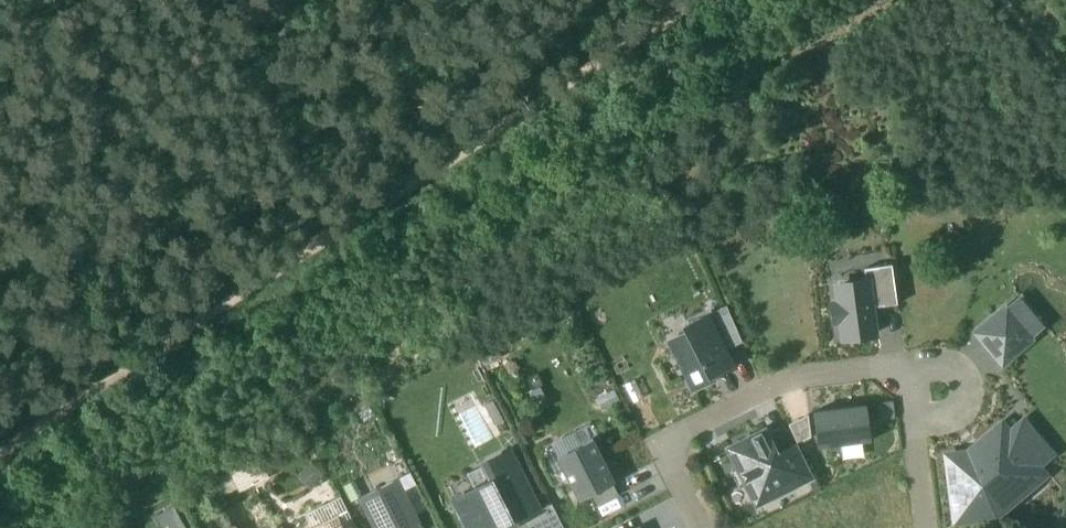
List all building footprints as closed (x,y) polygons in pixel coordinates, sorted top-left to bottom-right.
[(893,263),(867,266),(869,279),(872,305),(898,301),(893,263)] [(872,305),(869,279),(835,283),(837,300),(832,301),(834,319),(841,318),(844,335),(876,331),(872,305)] [(1008,303),(1030,328),(1044,316),(1022,291),(1008,303)] [(975,326),(1003,359),(1033,333),(1030,328),(1008,303),(1005,300),(975,326)] [(708,314),(725,347),(742,339),(725,305),(708,314)] [(668,334),(695,386),(734,366),(725,347),(708,314),(668,334)] [(547,394),(535,373),(526,378),(538,399),(547,394)] [(813,409),(818,444),(870,437),(865,402),(813,409)] [(964,513),(965,513),(994,509),(1039,471),(1033,463),(1048,449),(1023,420),(1007,433),(1001,425),(969,453),(955,455),(956,468),(952,469),(956,500),(960,499),(962,513),(964,513)] [(778,452),(765,427),(727,445),(752,495),(774,483),(778,491),(793,484),(778,452)] [(614,481),(593,440),(559,457),(580,498),(589,493),(614,481)] [(797,442),(778,452),(793,484),(813,474),(797,442)] [(469,527),(496,527),(520,516),(540,506),(511,450),(484,464),(492,479),(454,498),(469,527)] [(398,478),(404,489),(417,483),(411,472),(398,478)] [(374,527),(423,527),(424,527),(404,489),(398,478),(359,498),(374,527)] [(619,492),(614,481),(589,493),(595,504),(619,492)] [(520,516),(527,527),(566,527),(551,500),(540,506),(520,516)] [(338,516),(313,527),(344,527),(338,516)]
